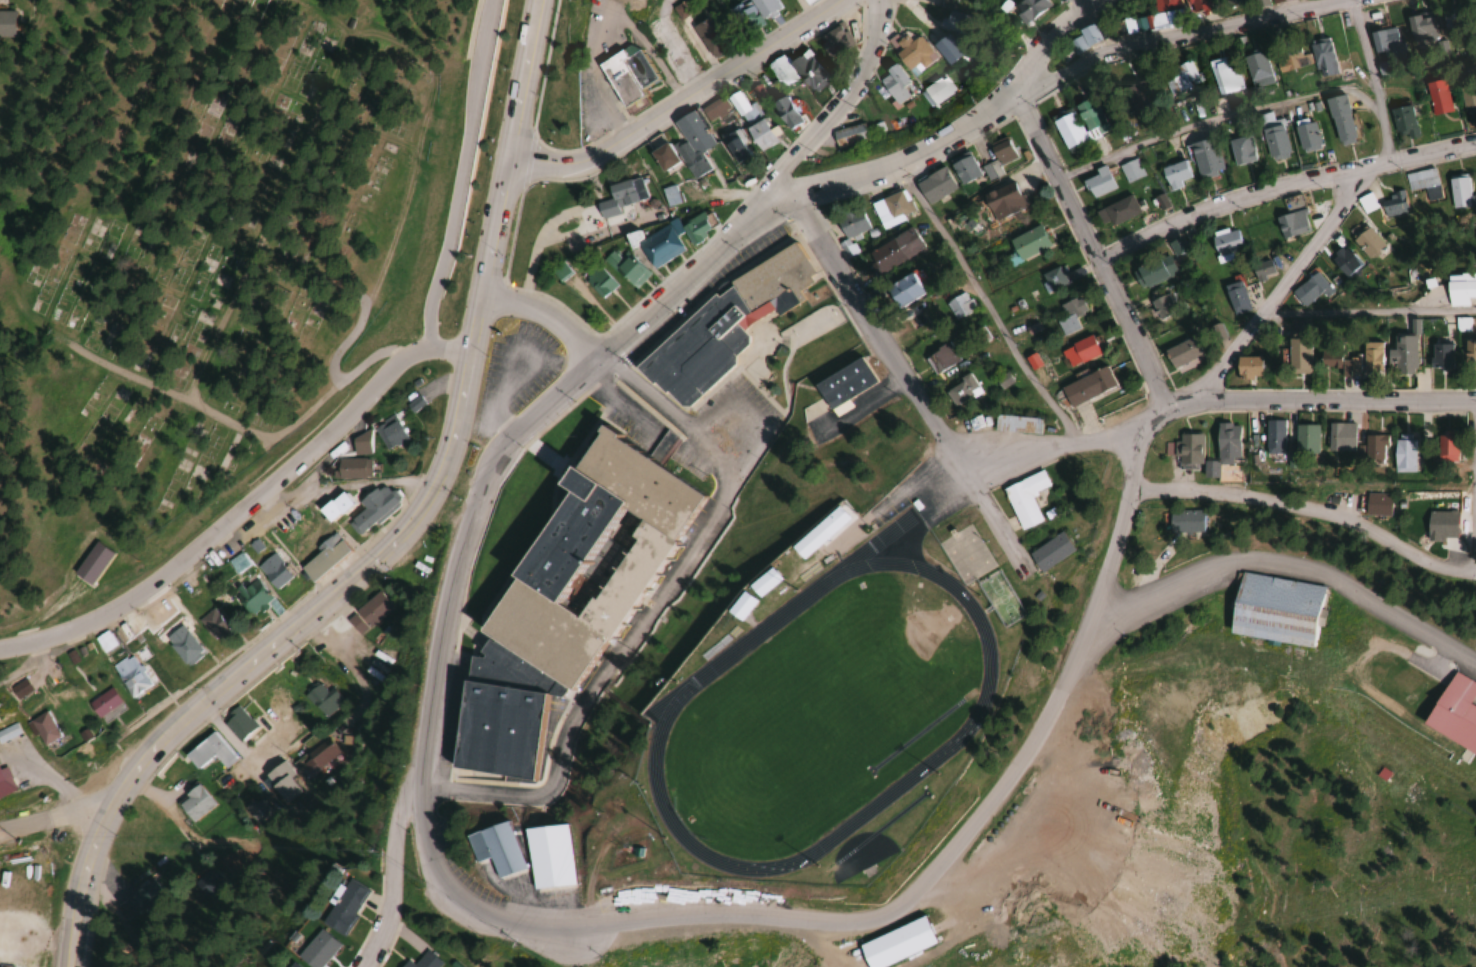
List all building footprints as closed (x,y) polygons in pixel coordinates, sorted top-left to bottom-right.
[(774,0),(744,0),(732,7),(745,29),(779,8),(774,0)] [(1048,8),(1043,0),(1018,0),(1011,4),(1022,23),(1048,8)] [(1154,14),(1122,20),(1124,34),(1167,26),(1164,11),(1180,8),(1178,0),(1151,0),(1154,14)] [(1442,11),(1442,34),(1464,34),(1464,11),(1442,11)] [(1430,38),(1430,16),(1408,16),(1408,38),(1430,38)] [(715,55),(726,43),(701,20),(690,33),(715,55)] [(820,35),(833,58),(854,46),(840,23),(820,35)] [(1101,41),(1093,23),(1077,30),(1079,36),(1068,41),(1074,53),(1101,41)] [(1374,53),(1398,47),(1393,27),(1369,33),(1374,53)] [(948,66),(963,54),(946,33),(931,45),(948,66)] [(894,42),(899,49),(894,53),(907,72),(918,64),(922,68),(935,60),(919,35),(909,42),(904,35),(894,42)] [(1318,79),(1337,74),(1327,37),(1308,42),(1318,79)] [(594,63),(620,106),(640,94),(637,88),(654,78),(636,49),(627,43),(594,63)] [(806,89),(825,77),(808,49),(788,61),(783,53),(766,64),(781,88),(799,77),(806,89)] [(1310,65),(1307,53),(1300,54),(1298,49),(1273,55),(1278,74),(1310,65)] [(1271,83),(1264,51),(1243,56),(1251,88),(1271,83)] [(1209,61),(1218,95),(1239,90),(1230,55),(1209,61)] [(1175,95),(1199,82),(1188,61),(1164,73),(1175,95)] [(886,76),(880,80),(894,106),(909,98),(902,86),(907,84),(896,63),(883,70),(886,76)] [(931,109),(955,91),(943,75),(919,93),(931,109)] [(1135,110),(1151,97),(1136,79),(1120,92),(1135,110)] [(1431,115),(1451,111),(1443,79),(1424,83),(1431,115)] [(752,87),(756,97),(763,93),(759,84),(752,87)] [(1459,90),(1463,115),(1475,113),(1475,87),(1459,90)] [(726,95),(756,153),(774,143),(753,103),(746,106),(737,90),(726,95)] [(769,103),(786,130),(801,121),(784,94),(769,103)] [(1323,100),(1338,146),(1356,140),(1341,94),(1323,100)] [(1066,153),(1108,133),(1091,97),(1072,106),(1073,106),(1050,117),(1066,153)] [(1419,133),(1405,104),(1387,113),(1401,142),(1419,133)] [(674,147),(691,179),(709,169),(699,152),(712,144),(692,109),(671,121),(683,142),(674,147)] [(1269,160),(1289,155),(1280,118),(1273,120),(1271,112),(1257,115),(1269,160)] [(1321,147),(1311,117),(1292,123),(1302,153),(1321,147)] [(832,132),(836,149),(867,141),(863,124),(832,132)] [(734,163),(749,156),(737,129),(721,137),(734,163)] [(1227,141),(1234,166),(1255,161),(1248,135),(1227,141)] [(1016,158),(1006,136),(988,144),(995,161),(983,166),(989,181),(1000,176),(996,167),(1016,158)] [(1188,144),(1197,178),(1223,172),(1214,137),(1188,144)] [(676,160),(663,142),(647,153),(660,171),(676,160)] [(960,185),(979,176),(967,151),(948,161),(960,185)] [(1118,166),(1128,184),(1145,175),(1135,157),(1118,166)] [(1189,182),(1183,161),(1160,167),(1166,188),(1189,182)] [(925,205),(955,191),(944,167),(914,180),(925,205)] [(1081,179),(1091,200),(1114,188),(1104,167),(1081,179)] [(1409,191),(1438,184),(1434,167),(1404,174),(1409,191)] [(1465,174),(1447,177),(1452,209),(1475,205),(1475,195),(1469,196),(1465,174)] [(645,198),(638,176),(605,187),(609,200),(594,205),(599,219),(618,213),(616,207),(645,198)] [(1028,207),(1015,180),(978,197),(991,224),(1028,207)] [(661,188),(665,207),(680,203),(676,185),(661,188)] [(901,215),(913,209),(903,188),(869,203),(882,231),(903,221),(901,215)] [(1386,218),(1409,211),(1403,191),(1379,199),(1386,218)] [(1364,214),(1378,207),(1370,192),(1356,199),(1364,214)] [(1275,217),(1281,239),(1310,231),(1299,193),(1283,198),(1287,213),(1275,217)] [(1095,212),(1102,225),(1109,221),(1112,227),(1139,213),(1130,194),(1095,212)] [(868,229),(859,210),(836,221),(845,240),(868,229)] [(700,240),(697,234),(708,229),(701,214),(678,225),(688,246),(700,240)] [(1384,245),(1364,223),(1349,237),(1368,259),(1384,245)] [(639,240),(634,230),(622,236),(629,249),(637,245),(649,269),(682,252),(668,225),(639,240)] [(1008,240),(1019,262),(1050,247),(1039,225),(1008,240)] [(876,275),(923,250),(911,228),(864,254),(876,275)] [(1241,254),(1238,229),(1210,233),(1213,257),(1241,254)] [(1187,250),(1180,237),(1167,243),(1174,256),(1187,250)] [(703,298),(634,367),(679,411),(692,404),(734,361),(731,357),(748,341),(742,330),(750,322),(771,312),(775,315),(798,304),(794,295),(802,287),(809,283),(806,277),(812,274),(796,243),(729,278),(716,291),(703,298)] [(1343,276),(1359,263),(1344,245),(1328,258),(1343,276)] [(648,274),(624,251),(619,256),(612,249),(601,260),(633,290),(648,274)] [(1168,258),(1132,267),(1137,286),(1173,276),(1168,258)] [(1252,282),(1274,272),(1269,259),(1246,268),(1252,282)] [(615,287),(597,264),(581,278),(599,299),(615,287)] [(1068,284),(1060,266),(1041,273),(1049,292),(1068,284)] [(881,289),(894,309),(923,291),(911,271),(881,289)] [(1291,293),(1304,307),(1327,284),(1314,271),(1291,293)] [(1445,274),(1445,292),(1475,292),(1475,274),(1445,274)] [(1233,315),(1249,310),(1239,280),(1223,285),(1233,315)] [(1250,301),(1260,299),(1257,283),(1247,285),(1250,301)] [(956,320),(975,308),(964,291),(945,303),(956,320)] [(1175,314),(1166,293),(1148,300),(1157,321),(1175,314)] [(1075,318),(1087,312),(1079,295),(1059,306),(1063,315),(1056,319),(1064,336),(1080,328),(1075,318)] [(901,320),(911,337),(935,324),(925,306),(901,320)] [(1196,334),(1162,351),(1172,369),(1205,352),(1196,334)] [(1392,373),(1414,373),(1414,335),(1392,335),(1392,373)] [(1307,373),(1307,337),(1287,337),(1287,373),(1307,373)] [(1462,340),(1461,369),(1475,369),(1475,340),(1462,340)] [(924,356),(935,374),(960,359),(949,341),(924,356)] [(1379,342),(1360,342),(1360,376),(1379,376),(1379,342)] [(1428,367),(1449,367),(1449,344),(1428,344),(1428,367)] [(1318,369),(1338,369),(1338,376),(1356,376),(1356,358),(1341,358),(1341,347),(1318,347),(1318,369)] [(876,384),(862,356),(813,383),(827,409),(876,384)] [(1258,356),(1234,356),(1234,378),(1258,378),(1258,356)] [(1067,407),(1114,388),(1106,367),(1059,386),(1067,407)] [(944,387),(952,406),(979,395),(970,376),(944,387)] [(423,403),(416,395),(405,405),(413,413),(423,403)] [(385,449),(404,441),(394,416),(374,425),(385,449)] [(1039,417),(992,417),(992,433),(1039,433),(1039,417)] [(1280,456),(1280,421),(1261,421),(1261,456),(1280,456)] [(1201,478),(1215,478),(1216,465),(1235,465),(1236,424),(1213,423),(1213,461),(1201,461),(1201,478)] [(1350,452),(1350,424),(1324,424),(1324,452),(1350,452)] [(1313,456),(1313,426),(1290,426),(1290,456),(1313,456)] [(472,631),(506,581),(502,578),(558,496),(546,488),(560,466),(566,470),(595,428),(609,437),(606,440),(694,499),(561,699),(545,697),(533,784),(443,771),(456,678),(465,679),(468,659),(476,658),(487,641),(472,631)] [(1200,434),(1176,434),(1176,443),(1163,443),(1163,456),(1176,456),(1176,464),(1200,464),(1200,434)] [(1431,434),(1431,462),(1453,462),(1453,434),(1431,434)] [(350,437),(353,455),(368,452),(366,435),(350,437)] [(1411,435),(1390,435),(1390,474),(1411,474),(1411,435)] [(1382,456),(1382,436),(1360,436),(1360,456),(1382,456)] [(369,478),(369,458),(333,458),(333,478),(369,478)] [(1000,487),(1017,532),(1039,523),(1028,495),(1047,488),(1041,471),(1000,487)] [(361,509),(344,522),(354,535),(395,504),(380,483),(355,502),(361,509)] [(324,524),(349,505),(338,491),(313,510),(324,524)] [(1387,517),(1387,494),(1362,494),(1362,517),(1387,517)] [(826,516),(833,524),(842,516),(836,508),(826,516)] [(1199,511),(1165,511),(1165,533),(1199,533),(1199,511)] [(829,536),(817,521),(787,548),(800,562),(829,536)] [(1024,554),(1035,573),(1069,552),(1058,533),(1024,554)] [(295,568),(309,583),(346,549),(332,534),(295,568)] [(68,573),(85,586),(109,555),(92,542),(68,573)] [(270,590),(291,576),(274,551),(253,565),(270,590)] [(224,561),(232,574),(246,565),(238,552),(224,561)] [(778,582),(766,567),(741,588),(743,591),(721,609),(732,622),(778,582)] [(1225,635),(1310,649),(1321,586),(1235,573),(1225,635)] [(248,615),(268,594),(251,577),(230,597),(248,615)] [(345,621),(359,637),(392,607),(377,591),(345,621)] [(195,618),(209,642),(226,632),(212,608),(195,618)] [(162,637),(179,664),(198,652),(181,626),(162,637)] [(90,639),(101,655),(114,646),(103,630),(90,639)] [(148,688),(133,654),(110,664),(125,698),(148,688)] [(1465,706),(1475,687),(1475,686),(1449,671),(1418,728),(1475,760),(1475,712),(1465,706)] [(330,688),(326,692),(316,682),(302,696),(325,719),(343,701),(330,688)] [(94,721),(100,716),(104,722),(122,709),(108,688),(83,705),(94,721)] [(239,742),(255,724),(234,706),(218,724),(239,742)] [(37,748),(57,739),(44,712),(25,721),(37,748)] [(10,721),(0,727),(0,744),(18,734),(10,721)] [(181,755),(194,771),(212,756),(223,770),(235,761),(211,731),(181,755)] [(341,754),(327,741),(303,767),(316,780),(341,754)] [(286,763),(267,770),(278,802),(297,795),(286,763)] [(1,767),(0,767),(0,797),(10,793),(1,767)] [(195,824),(213,801),(192,784),(174,807),(195,824)] [(244,809),(261,828),(276,814),(259,795),(244,809)] [(504,822),(462,835),(471,864),(486,859),(492,879),(520,870),(504,822)] [(570,888),(564,825),(521,829),(528,892),(570,888)] [(231,873),(241,861),(230,852),(220,864),(231,873)] [(198,897),(219,892),(215,875),(194,880),(198,897)] [(314,925),(335,939),(365,891),(344,878),(314,925)] [(917,918),(846,948),(854,966),(879,966),(928,946),(917,918)] [(312,930),(285,957),(295,966),(312,966),(331,948),(312,930)] [(398,966),(435,966),(437,965),(423,952),(408,966),(403,962),(398,966)]
